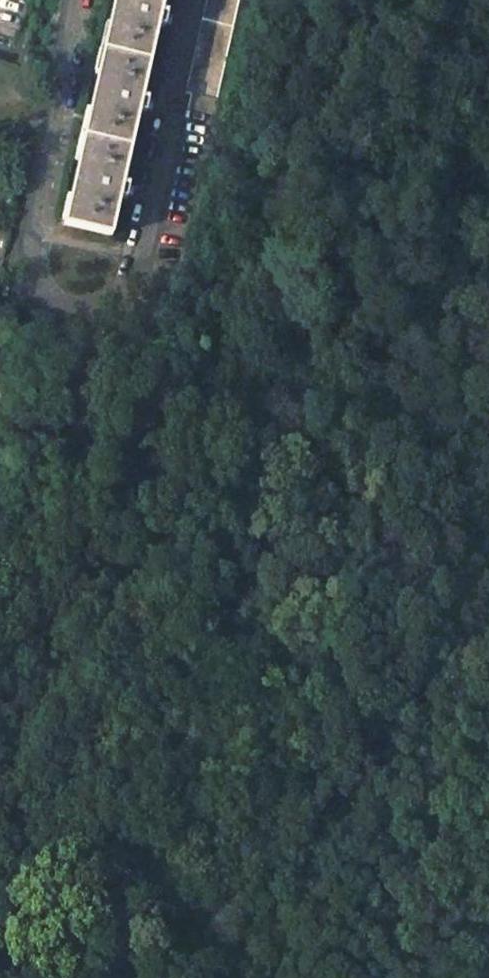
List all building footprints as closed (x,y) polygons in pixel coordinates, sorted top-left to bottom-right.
[(64,227),(110,236),(162,0),(113,0),(64,227)] [(185,94),(191,96),(188,109),(211,115),(237,0),(205,0),(185,94)]
